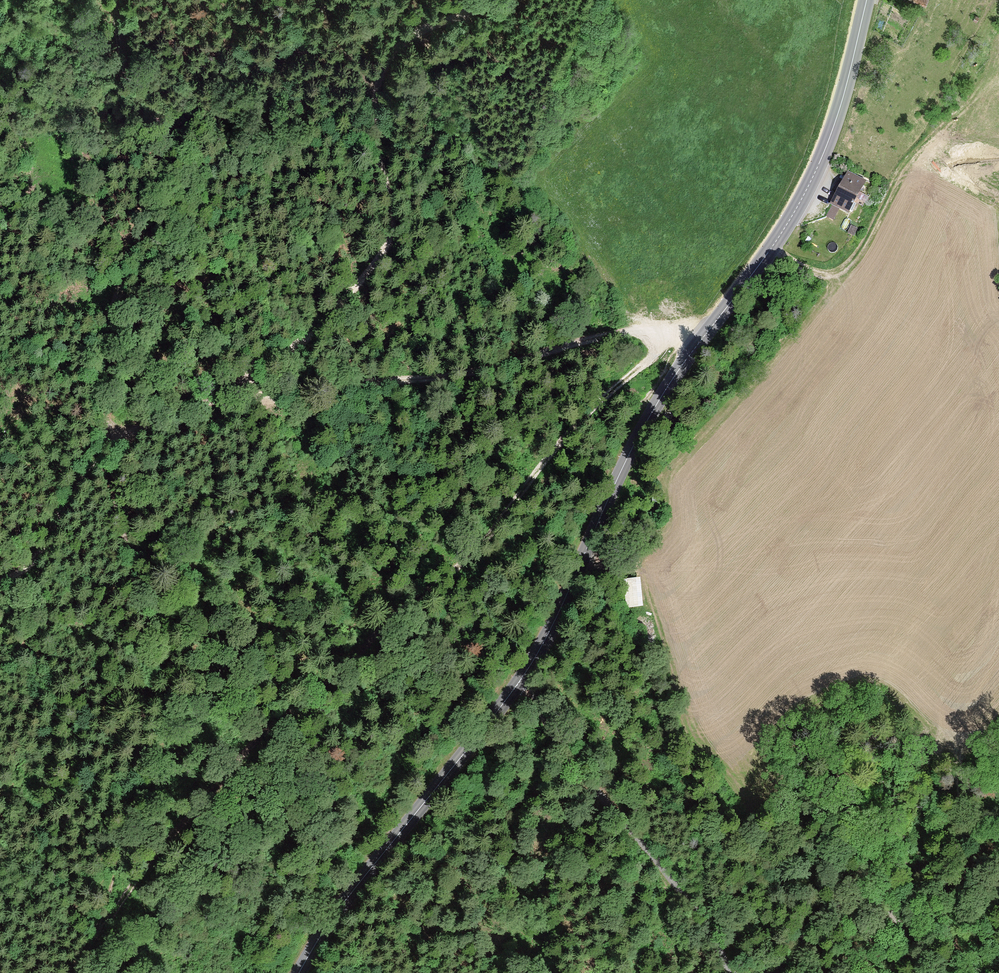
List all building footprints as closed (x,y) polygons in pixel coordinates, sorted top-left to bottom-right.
[(839,192),(832,203),(848,212),(864,183),(848,175),(842,186),(839,184),(835,190),(839,192)] [(857,229),(851,226),(848,233),(853,235),(857,229)]
